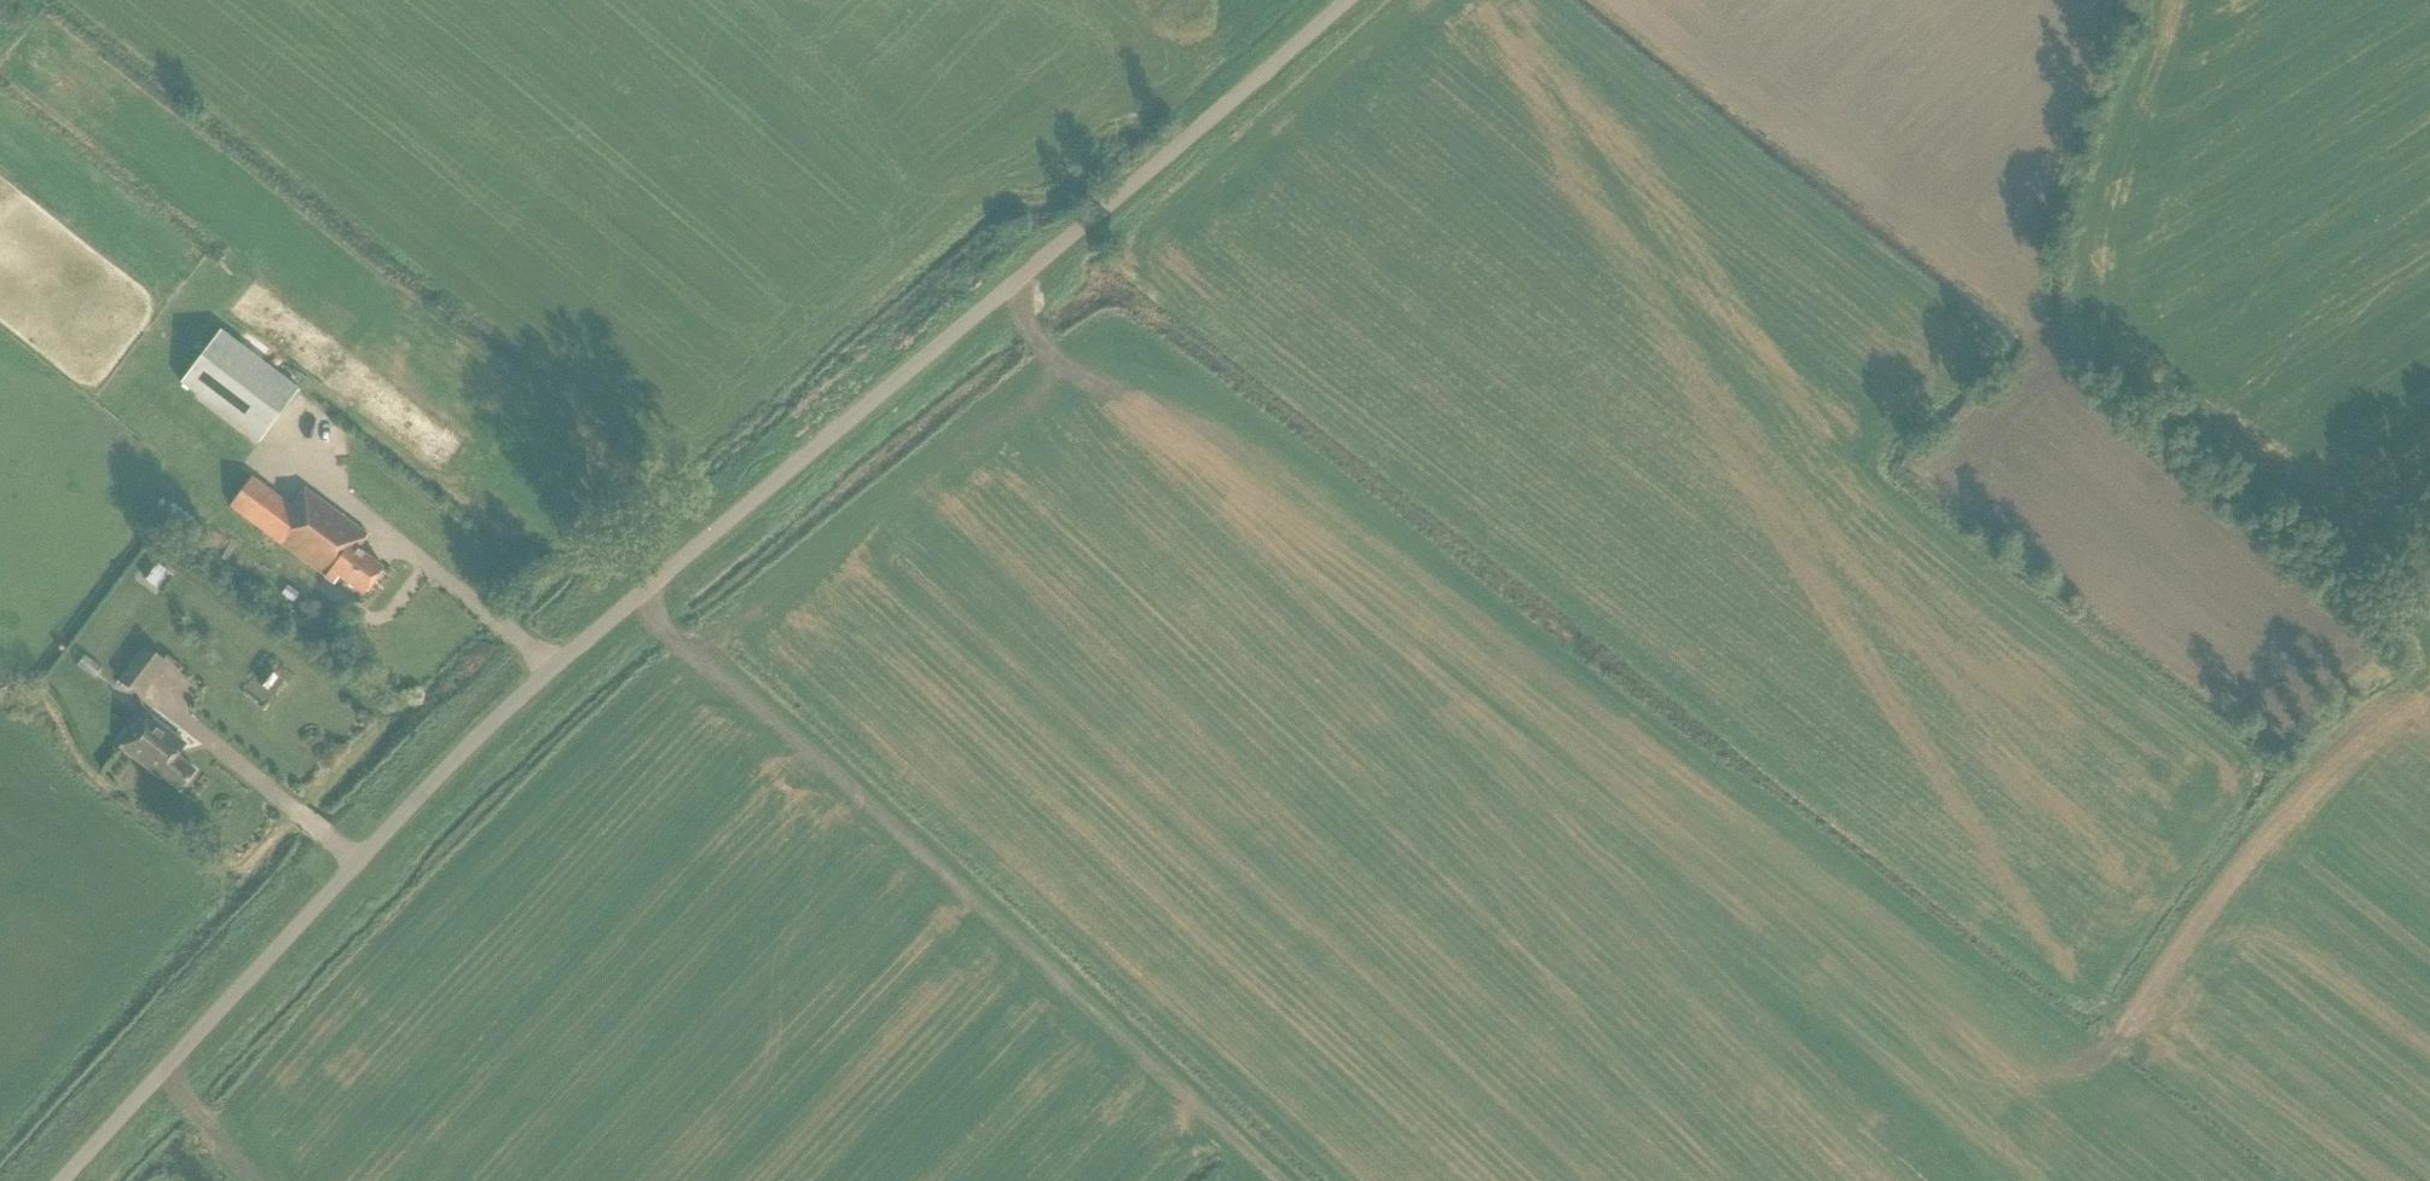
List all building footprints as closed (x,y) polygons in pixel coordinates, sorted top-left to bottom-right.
[(300,389),(222,332),(185,382),(263,440),(300,389)] [(292,507),(252,478),(231,507),(335,583),(340,576),(365,594),(384,568),(358,549),(368,535),(305,489),(292,507)] [(142,575),(156,588),(170,572),(156,560),(142,575)] [(118,679),(138,694),(164,660),(145,645),(118,679)] [(248,685),(260,699),(283,680),(270,666),(248,685)] [(145,712),(121,747),(160,775),(162,773),(181,787),(196,767),(176,753),(185,741),(145,712)]
